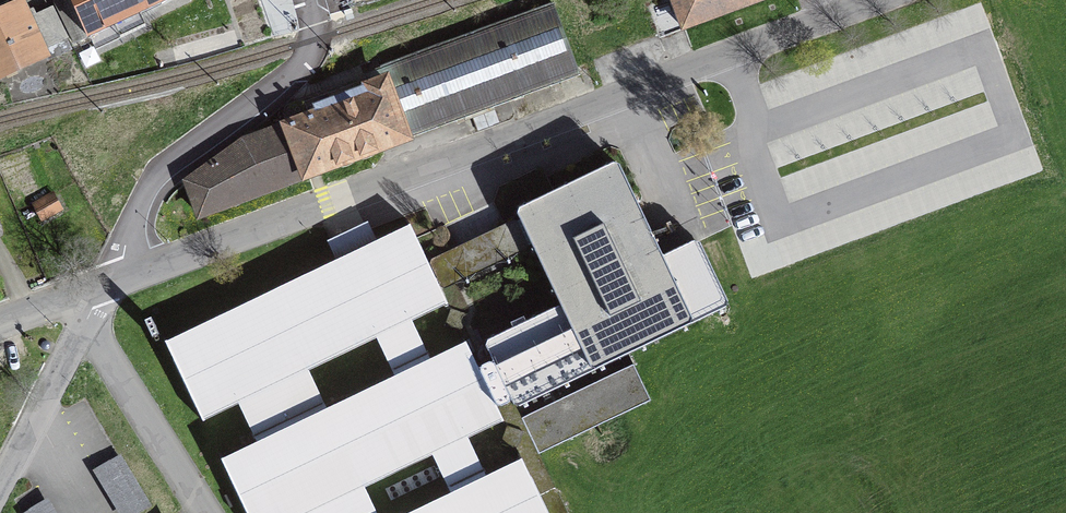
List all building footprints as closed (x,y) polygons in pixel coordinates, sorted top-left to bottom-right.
[(165,0),(54,0),(74,43),(165,0)] [(683,28),(758,0),(673,0),(683,28)] [(53,9),(36,16),(33,9),(25,13),(21,4),(0,14),(0,78),(45,56),(42,49),(44,48),(48,59),(70,49),(65,38),(67,38),(53,9)] [(200,215),(580,75),(553,4),(363,74),(367,87),(359,89),(356,81),(289,106),(286,118),(289,124),(244,141),(187,182),(200,215)] [(699,244),(695,242),(665,256),(661,255),(618,166),(614,165),(520,210),(518,214),(561,303),(559,307),(488,341),(486,346),(486,347),(494,365),(511,398),(514,404),(515,404),(519,406),(726,307),(727,303),(699,244)] [(42,219),(61,208),(53,194),(34,204),(42,219)] [(538,454),(521,418),(515,404),(514,404),(511,398),(494,365),(486,347),(486,346),(441,250),(425,258),(411,227),(166,344),(199,413),(236,396),(259,443),(222,461),(247,512),(291,512),(292,512),(293,512),(567,512),(538,454)] [(633,364),(521,418),(538,454),(651,400),(633,364)] [(119,512),(134,512),(150,503),(121,456),(94,472),(119,512)] [(49,500),(28,512),(57,512),(49,500)]
